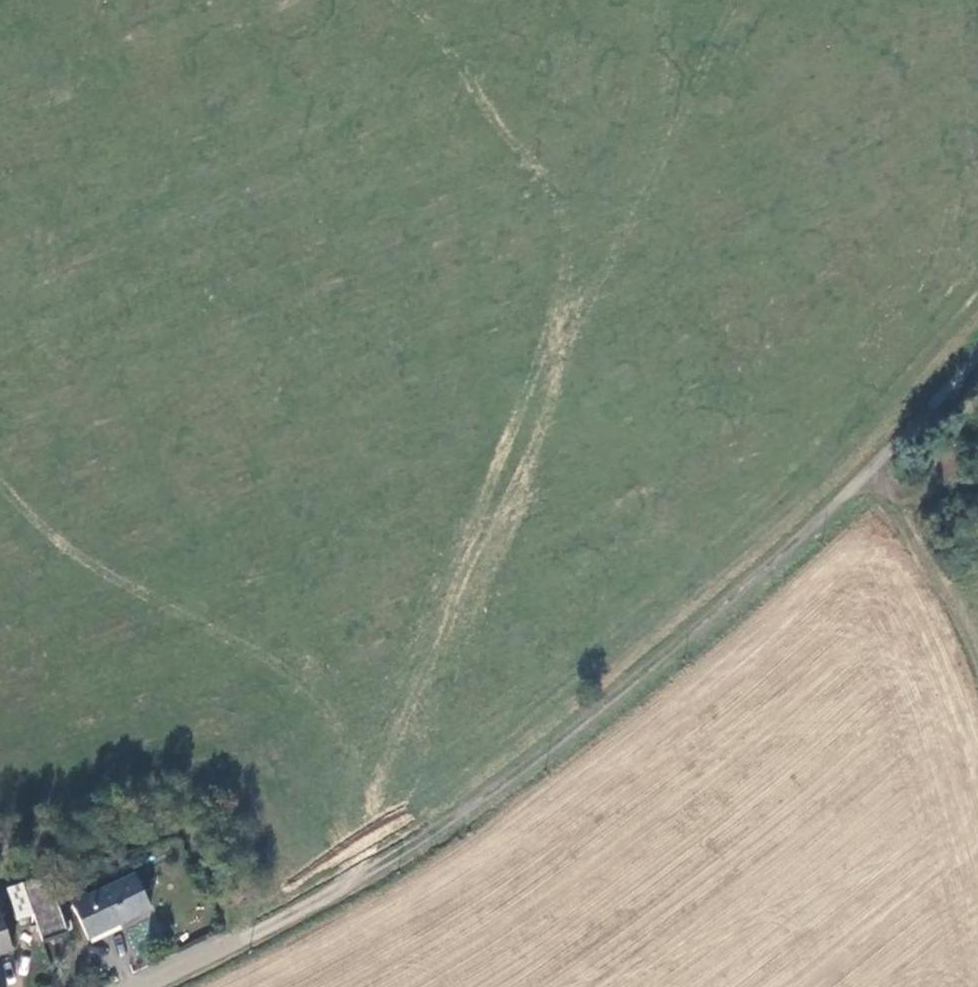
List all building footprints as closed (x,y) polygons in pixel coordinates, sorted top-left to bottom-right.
[(79,874),(77,864),(41,873),(45,886),(79,874)] [(90,933),(153,907),(137,870),(74,898),(90,933)] [(35,910),(44,935),(68,927),(58,892),(47,895),(45,886),(41,873),(25,879),(25,881),(35,910)] [(18,917),(35,910),(25,881),(9,887),(18,917)] [(13,947),(1,906),(0,907),(0,952),(13,947)]
